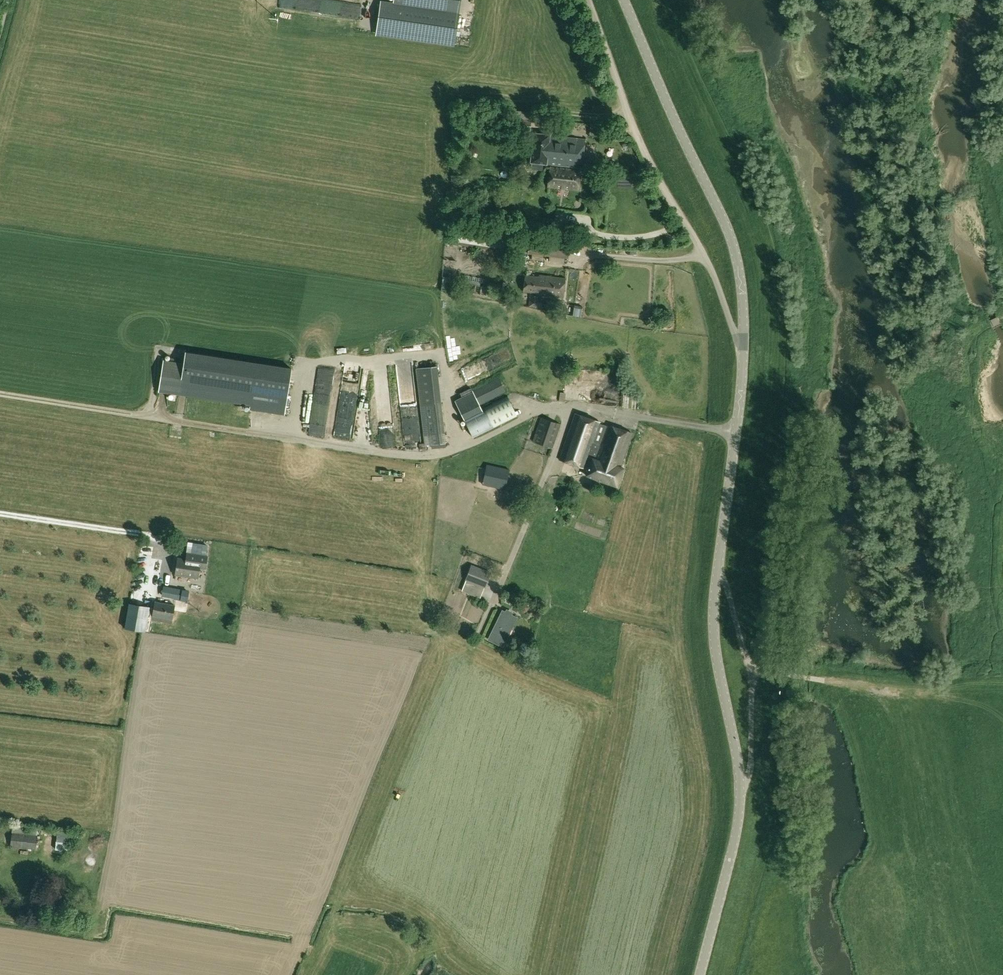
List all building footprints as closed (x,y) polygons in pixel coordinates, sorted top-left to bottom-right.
[(393,2),(380,0),(376,33),(454,44),(459,12),(447,10),(448,0),(393,0),(393,2)] [(532,119),(512,118),(511,131),(530,132),(532,119)] [(587,134),(599,134),(599,124),(587,124),(587,134)] [(549,149),(550,136),(549,136),(550,135),(534,133),(531,162),(550,164),(551,151),(549,149)] [(585,139),(550,136),(549,149),(551,151),(550,164),(582,168),(585,139)] [(579,190),(581,171),(550,167),(548,187),(579,190)] [(530,238),(530,240),(528,253),(568,258),(570,243),(531,238),(530,238)] [(536,295),(562,298),(565,278),(539,275),(539,277),(525,275),(523,291),(537,293),(536,295)] [(486,366),(508,357),(503,347),(482,356),(486,366)] [(185,352),(178,395),(250,406),(250,410),(285,415),(292,368),(185,352)] [(464,364),(468,374),(486,366),(481,356),(464,364)] [(385,373),(373,374),(377,445),(389,445),(385,373)] [(499,378),(472,391),(479,405),(506,392),(499,378)] [(399,439),(409,439),(408,391),(398,392),(399,439)] [(518,417),(508,397),(465,418),(475,438),(518,417)] [(364,398),(352,399),(355,442),(367,442),(364,398)] [(461,412),(472,406),(470,401),(459,407),(461,412)] [(441,403),(421,406),(425,445),(446,443),(441,403)] [(588,457),(592,458),(586,476),(617,487),(623,468),(620,467),(632,433),(607,424),(606,426),(599,423),(600,422),(575,413),(559,460),(585,468),(588,457)] [(561,425),(542,418),(533,441),(552,449),(561,425)] [(487,464),(483,484),(505,490),(510,469),(487,464)] [(524,515),(527,507),(517,504),(515,512),(518,513),(516,519),(523,521),(524,515)] [(179,558),(176,574),(199,578),(200,569),(206,570),(209,557),(189,553),(188,560),(179,558)] [(491,572),(471,564),(465,580),(485,588),(491,572)] [(159,592),(159,583),(146,583),(145,591),(159,592)] [(182,591),(164,587),(163,596),(181,599),(182,591)] [(172,619),(175,605),(156,601),(153,615),(172,619)] [(469,609),(471,603),(465,601),(460,613),(467,616),(469,609)] [(524,601),(518,607),(524,613),(530,607),(524,601)] [(134,604),(130,628),(144,630),(149,607),(134,604)] [(517,618),(503,611),(489,639),(503,646),(517,618)] [(12,832),(10,846),(35,849),(37,835),(12,832)] [(54,848),(64,847),(64,839),(54,840),(54,848)]
